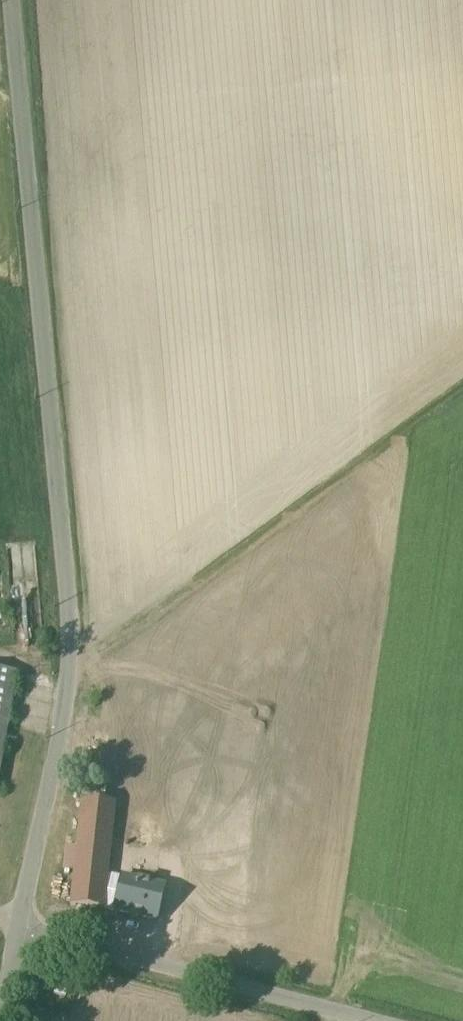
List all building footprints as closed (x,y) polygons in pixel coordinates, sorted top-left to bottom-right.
[(14,674),(0,671),(0,757),(14,674)] [(165,795),(172,725),(110,720),(102,781),(83,780),(79,811),(69,809),(61,869),(75,872),(69,906),(112,914),(119,877),(108,874),(114,815),(186,823),(188,798),(165,795)] [(223,944),(246,815),(198,806),(176,927),(174,927),(172,936),(172,937),(190,940),(191,930),(192,930),(206,933),(205,941),(206,941),(223,944)] [(112,914),(154,922),(155,922),(162,886),(161,885),(120,875),(119,875),(112,914)]
